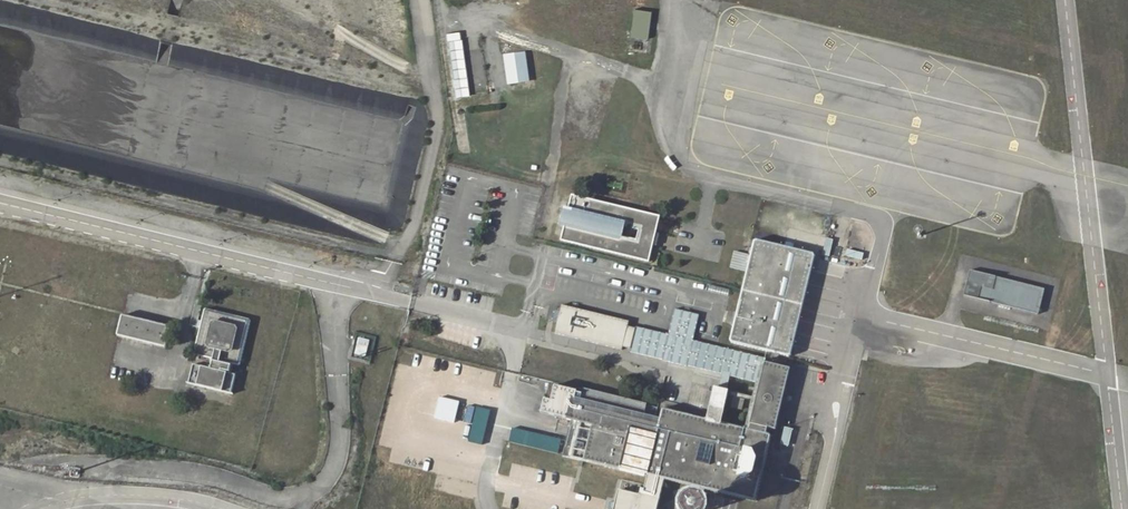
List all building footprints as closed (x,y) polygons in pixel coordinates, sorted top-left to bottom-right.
[(463,40),(449,42),(458,97),(472,95),(463,40)] [(526,54),(506,56),(510,83),(529,80),(526,54)] [(649,264),(659,218),(572,198),(561,243),(649,264)] [(789,359),(815,253),(752,237),(725,343),(789,359)] [(1046,290),(971,271),(965,296),(1039,315),(1046,290)] [(629,322),(561,305),(555,334),(622,350),(623,347),(628,327),(629,322)] [(239,366),(250,321),(204,310),(193,355),(213,359),(210,370),(192,366),(188,384),(229,394),(234,376),(219,373),(220,371),(228,373),(230,366),(219,364),(219,362),(239,366)] [(669,335),(636,327),(636,329),(631,349),(630,353),(722,375),(730,377),(761,384),(766,363),(767,359),(692,340),(698,316),(675,311),(669,335)] [(164,348),(169,328),(121,317),(117,336),(164,348)] [(636,329),(628,327),(623,347),(631,349),(636,329)] [(370,341),(358,338),(354,355),(366,358),(370,341)] [(694,505),(696,505),(700,504),(701,505),(705,490),(716,493),(756,503),(763,474),(765,467),(772,436),(767,435),(768,429),(777,431),(791,370),(766,363),(761,384),(750,431),(722,424),(707,421),(664,411),(662,421),(644,417),(647,405),(583,390),(582,396),(576,394),(577,392),(555,387),(552,402),(544,401),(541,414),(573,422),(564,455),(564,457),(580,461),(584,462),(649,476),(646,486),(645,491),(642,490),(640,497),(620,492),(615,508),(658,508),(665,480),(690,486),(698,488),(694,505)] [(730,377),(722,375),(719,389),(727,391),(730,377)] [(719,389),(715,388),(707,421),(722,424),(730,392),(727,391),(719,389)] [(482,445),(490,411),(477,408),(469,442),(482,445)] [(561,440),(512,428),(509,442),(558,454),(561,440)] [(792,429),(785,428),(781,444),(789,446),(792,429)]
